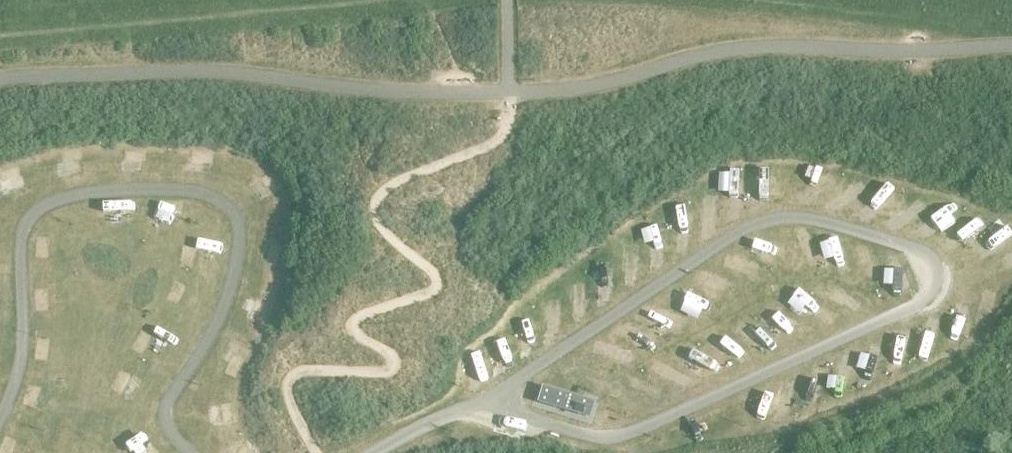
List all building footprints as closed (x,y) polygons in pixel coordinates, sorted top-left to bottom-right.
[(541,392),(538,403),(585,417),(589,402),(582,400),(542,388),(541,392)]
